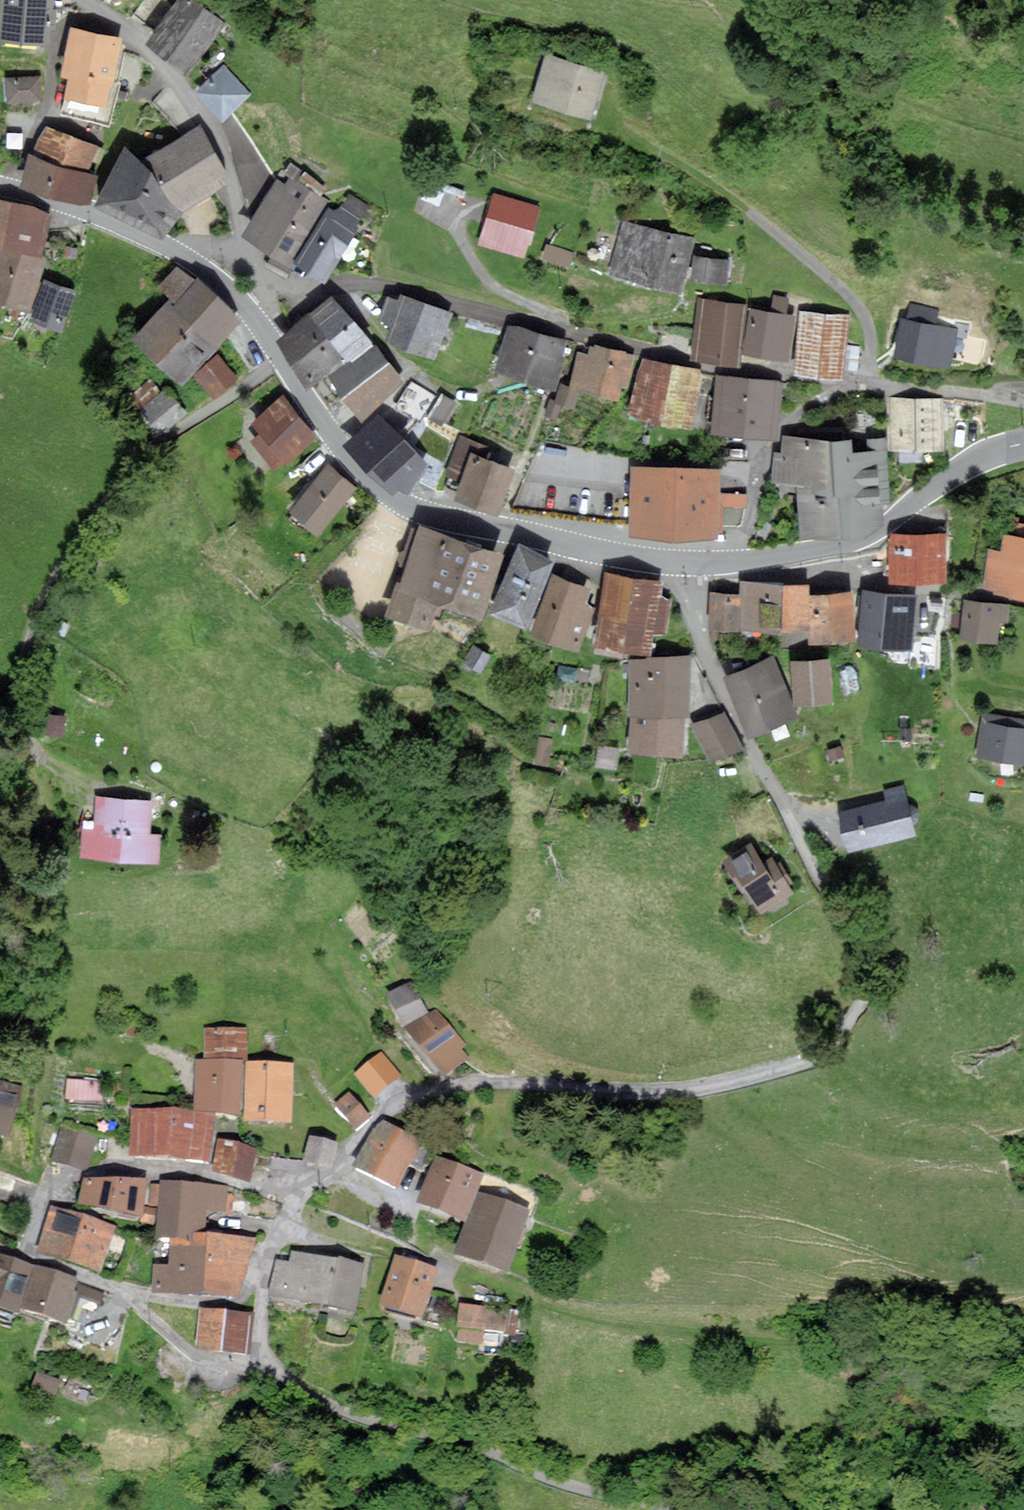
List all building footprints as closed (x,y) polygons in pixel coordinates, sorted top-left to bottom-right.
[(2,40),(42,43),(45,0),(5,0),(2,40)] [(150,40),(186,69),(222,24),(192,0),(182,0),(150,40)] [(104,107),(114,60),(119,40),(72,29),(62,74),(71,76),(66,98),(91,104),(104,107)] [(547,57),(534,100),(594,117),(606,75),(547,57)] [(226,69),(200,93),(222,117),(249,93),(226,69)] [(38,77),(6,80),(8,102),(40,99),(38,77)] [(101,148),(44,129),(36,156),(31,154),(22,182),(84,202),(92,176),(86,174),(91,159),(96,161),(101,148)] [(161,236),(182,209),(222,183),(197,130),(145,165),(126,149),(98,203),(161,236)] [(284,264),(287,259),(324,205),(283,179),(246,235),(284,264)] [(480,242),(521,255),(536,208),(495,195),(480,242)] [(348,197),(337,213),(324,205),(287,259),(319,280),(367,209),(348,197)] [(40,253),(49,214),(0,203),(0,244),(40,253)] [(624,223),(611,272),(678,290),(692,240),(624,223)] [(28,308),(42,261),(1,248),(0,250),(0,299),(28,308)] [(694,256),(691,279),(726,283),(729,261),(694,256)] [(182,375),(223,331),(234,319),(181,271),(165,288),(175,297),(167,306),(139,336),(182,375)] [(44,281),(33,320),(59,327),(70,289),(44,281)] [(369,342),(333,297),(308,317),(344,362),(369,342)] [(394,322),(388,338),(434,356),(450,315),(402,297),(399,304),(388,300),(382,317),(394,322)] [(701,300),(695,359),(737,364),(743,305),(701,300)] [(752,310),(746,352),(784,358),(791,315),(752,310)] [(845,316),(801,313),(797,372),(840,375),(845,316)] [(324,378),(344,362),(308,317),(277,341),(311,386),(324,378)] [(904,320),(897,355),(947,366),(954,330),(904,320)] [(565,344),(511,327),(498,369),(552,386),(565,344)] [(369,342),(344,362),(324,378),(339,398),(385,362),(369,342)] [(589,355),(580,353),(572,384),(617,395),(620,385),(625,386),(632,356),(591,346),(589,355)] [(219,358),(195,375),(211,399),(235,382),(219,358)] [(641,358),(628,416),(686,429),(699,371),(641,358)] [(403,385),(385,362),(339,398),(357,421),(403,385)] [(398,407),(391,417),(431,446),(456,412),(410,378),(392,402),(398,407)] [(718,378),(714,430),(774,435),(779,383),(718,378)] [(168,395),(143,414),(159,435),(185,416),(168,395)] [(283,399),(254,420),(263,432),(255,438),(275,465),(312,437),(283,399)] [(891,447),(942,446),(941,400),(891,401),(891,447)] [(372,417),(343,448),(399,499),(428,467),(372,417)] [(801,487),(803,532),(846,530),(878,529),(877,502),(887,501),(886,492),(884,440),(873,440),(874,453),(848,454),(848,438),(787,441),(788,457),(774,457),(776,488),(787,488),(801,487)] [(493,511),(510,469),(475,456),(459,498),(493,511)] [(326,466),(286,513),(313,535),(352,488),(326,466)] [(635,471),(634,533),(713,535),(715,473),(635,471)] [(421,528),(391,614),(426,626),(436,598),(476,612),(496,553),(421,528)] [(893,536),(893,579),(943,579),(944,536),(893,536)] [(1004,536),(1001,555),(991,553),(985,588),(1023,595),(1023,539),(1004,536)] [(520,549),(493,611),(525,625),(552,563),(520,549)] [(556,577),(535,631),(577,647),(592,608),(581,604),(587,589),(556,577)] [(608,577),(600,647),(647,653),(650,631),(662,632),(665,603),(656,602),(658,582),(608,577)] [(743,583),(742,626),(805,627),(806,584),(743,583)] [(862,592),(859,641),(906,644),(909,595),(862,592)] [(813,641),(852,636),(847,593),(809,597),(813,641)] [(739,595),(708,594),(708,628),(739,629),(739,595)] [(1005,627),(1007,608),(963,603),(959,641),(994,645),(996,626),(1005,627)] [(630,718),(627,755),(678,759),(681,716),(685,716),(689,663),(632,659),(627,718),(630,718)] [(770,660),(728,678),(751,734),(794,717),(770,660)] [(828,702),(827,661),(795,662),(796,703),(828,702)] [(723,713),(695,726),(711,761),(739,749),(723,713)] [(978,755),(1023,761),(1023,729),(983,723),(978,755)] [(906,808),(900,786),(882,790),(884,801),(836,813),(846,852),(912,836),(909,823),(918,821),(914,806),(906,808)] [(146,803),(90,799),(88,834),(75,833),(73,861),(152,866),(154,837),(144,836),(146,803)] [(753,850),(725,865),(753,920),(792,900),(782,882),(769,856),(759,861),(753,850)] [(405,990),(382,1007),(404,1037),(427,1019),(405,990)] [(434,1014),(427,1019),(404,1037),(439,1082),(464,1063),(457,1054),(462,1051),(434,1014)] [(247,1034),(205,1031),(203,1064),(244,1066),(247,1034)] [(375,1097),(399,1076),(381,1056),(357,1077),(375,1097)] [(203,1064),(194,1063),(191,1118),(207,1119),(241,1121),(244,1066),(203,1064)] [(289,1124),(293,1070),(244,1066),(241,1121),(289,1124)] [(67,1084),(66,1102),(95,1104),(96,1086),(67,1084)] [(11,1147),(26,1098),(0,1090),(0,1143),(11,1147)] [(351,1097),(336,1108),(352,1129),(366,1118),(351,1097)] [(204,1162),(207,1119),(191,1118),(130,1114),(127,1157),(204,1162)] [(359,1165),(396,1186),(420,1142),(383,1121),(359,1165)] [(59,1131),(50,1160),(85,1170),(94,1141),(59,1131)] [(336,1142),(312,1137),(307,1158),(332,1163),(336,1142)] [(253,1150),(216,1142),(209,1173),(245,1181),(253,1150)] [(434,1159),(413,1209),(460,1229),(474,1195),(481,1178),(434,1159)] [(79,1184),(79,1210),(141,1210),(141,1185),(79,1184)] [(151,1236),(167,1238),(197,1241),(200,1212),(227,1215),(229,1192),(157,1185),(151,1236)] [(526,1216),(474,1195),(460,1229),(449,1256),(502,1277),(526,1216)] [(109,1227),(50,1210),(37,1255),(96,1272),(109,1227)] [(230,1303),(252,1247),(197,1241),(167,1238),(164,1269),(150,1267),(148,1295),(230,1303)] [(12,1317),(14,1312),(31,1268),(0,1256),(0,1313),(12,1317)] [(281,1306),(323,1314),(333,1264),(290,1256),(288,1267),(275,1265),(268,1303),(281,1306)] [(393,1261),(375,1308),(415,1324),(433,1276),(393,1261)] [(351,1320),(361,1270),(333,1264),(323,1314),(351,1320)] [(72,1284),(31,1268),(14,1312),(59,1329),(71,1298),(96,1308),(101,1295),(72,1284)] [(249,1315),(202,1309),(198,1346),(245,1352),(249,1315)] [(509,1313),(457,1312),(456,1341),(508,1342),(509,1313)] [(33,1374),(26,1394),(50,1402),(57,1381),(33,1374)]
